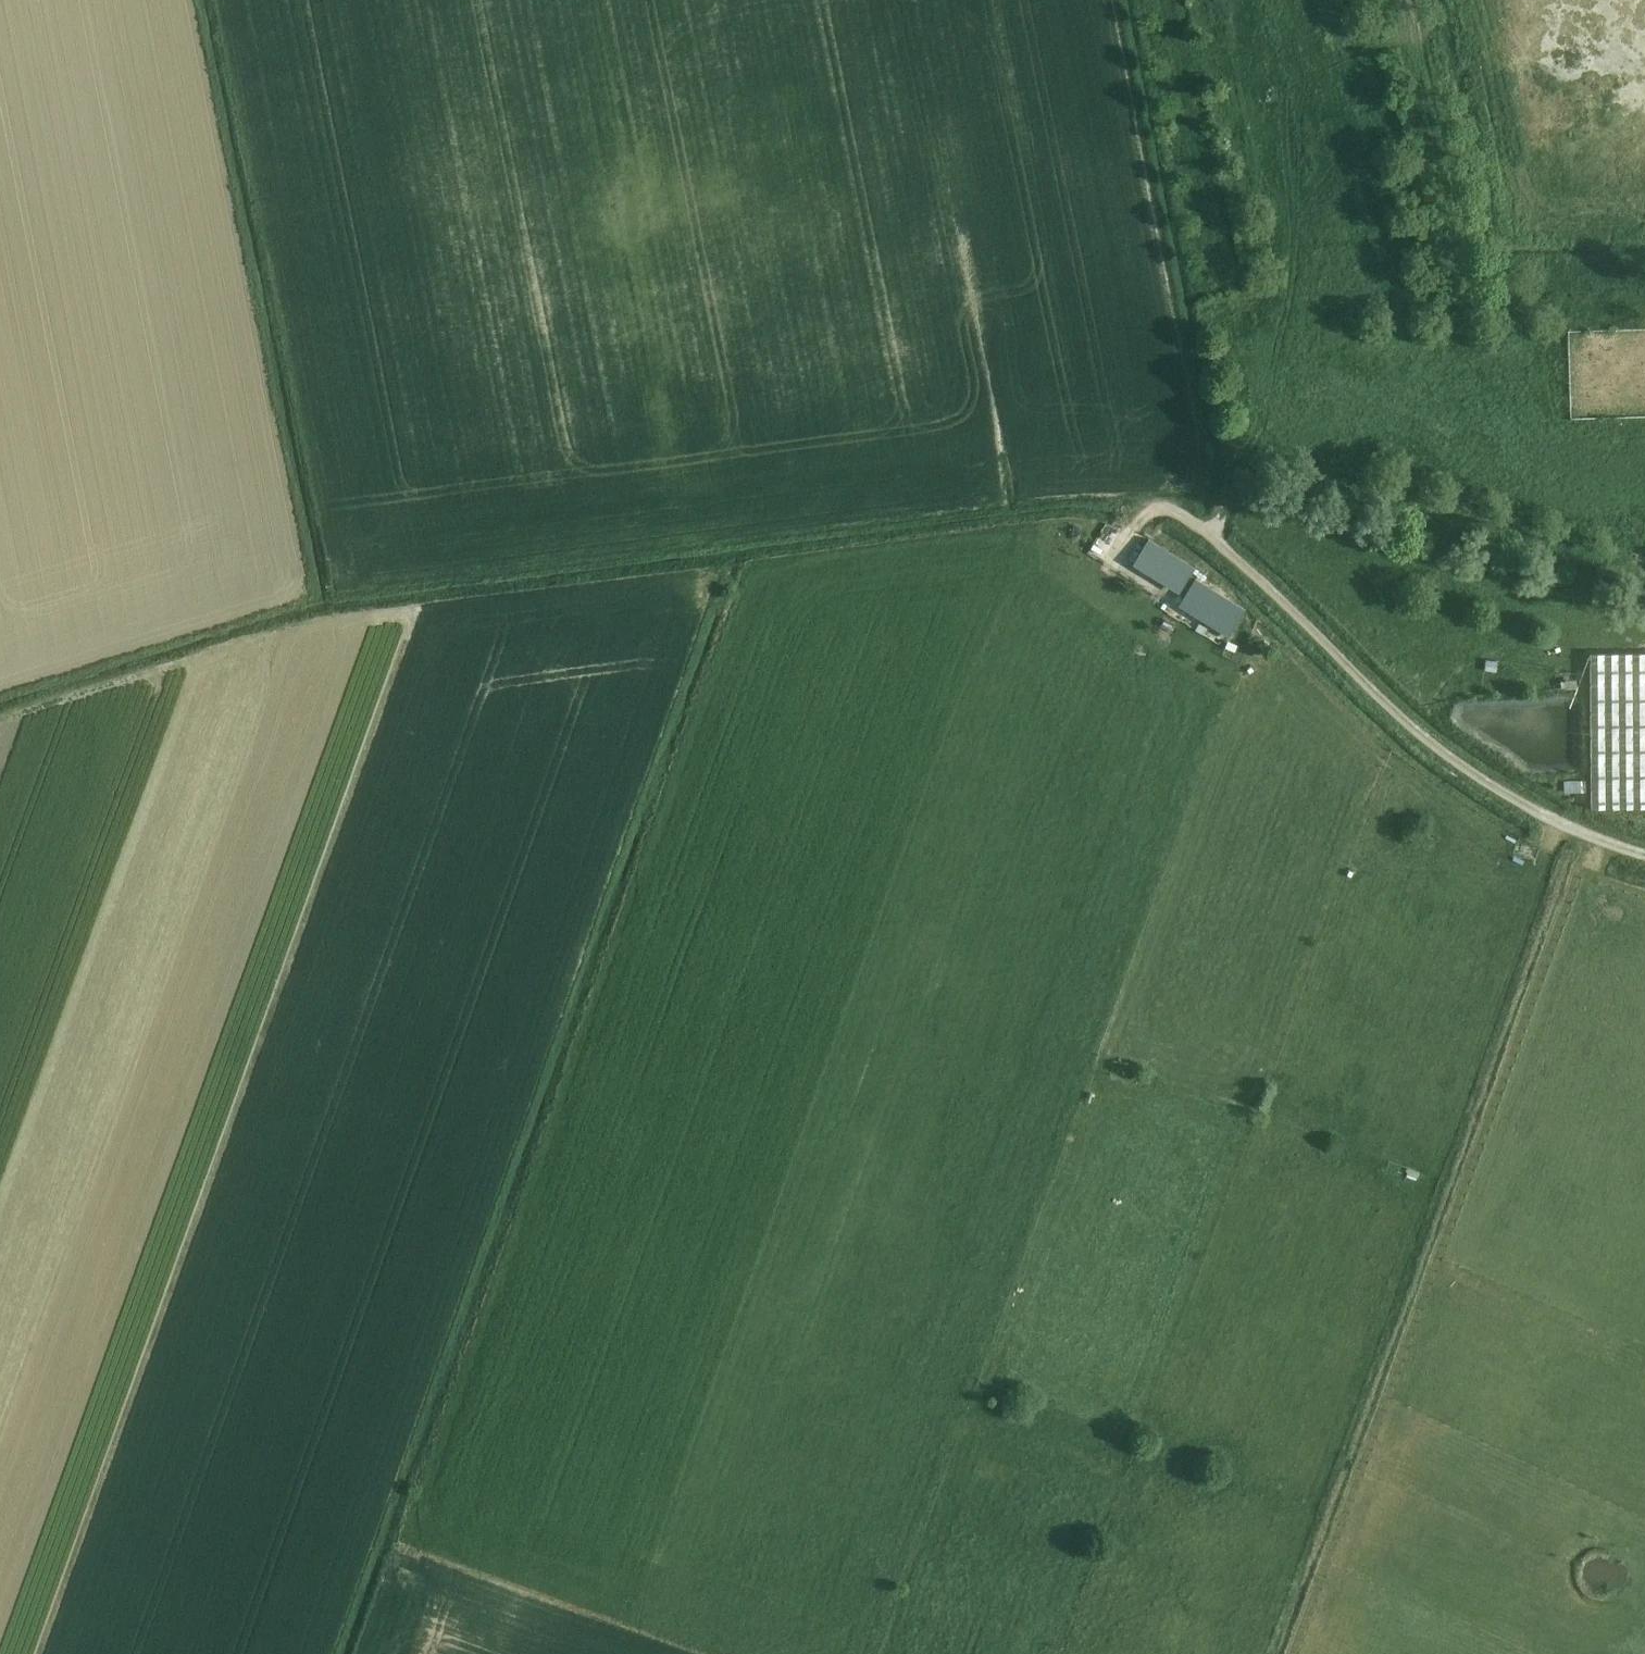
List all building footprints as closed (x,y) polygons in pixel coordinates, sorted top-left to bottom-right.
[(1149,538),(1134,562),(1180,591),(1196,565),(1185,558),(1154,539),(1150,537),(1149,538)] [(1625,593),(1644,598),(1644,583),(1629,579),(1625,593)] [(1228,639),(1226,645),(1235,649),(1237,643),(1228,639)] [(1644,808),(1644,653),(1590,653),(1591,808),(1644,808)] [(1485,659),(1484,669),(1496,671),(1497,661),(1485,659)] [(1563,680),(1562,680),(1563,687),(1564,687),(1575,687),(1575,679),(1563,680)] [(1579,781),(1563,781),(1562,792),(1579,792),(1579,781)]
